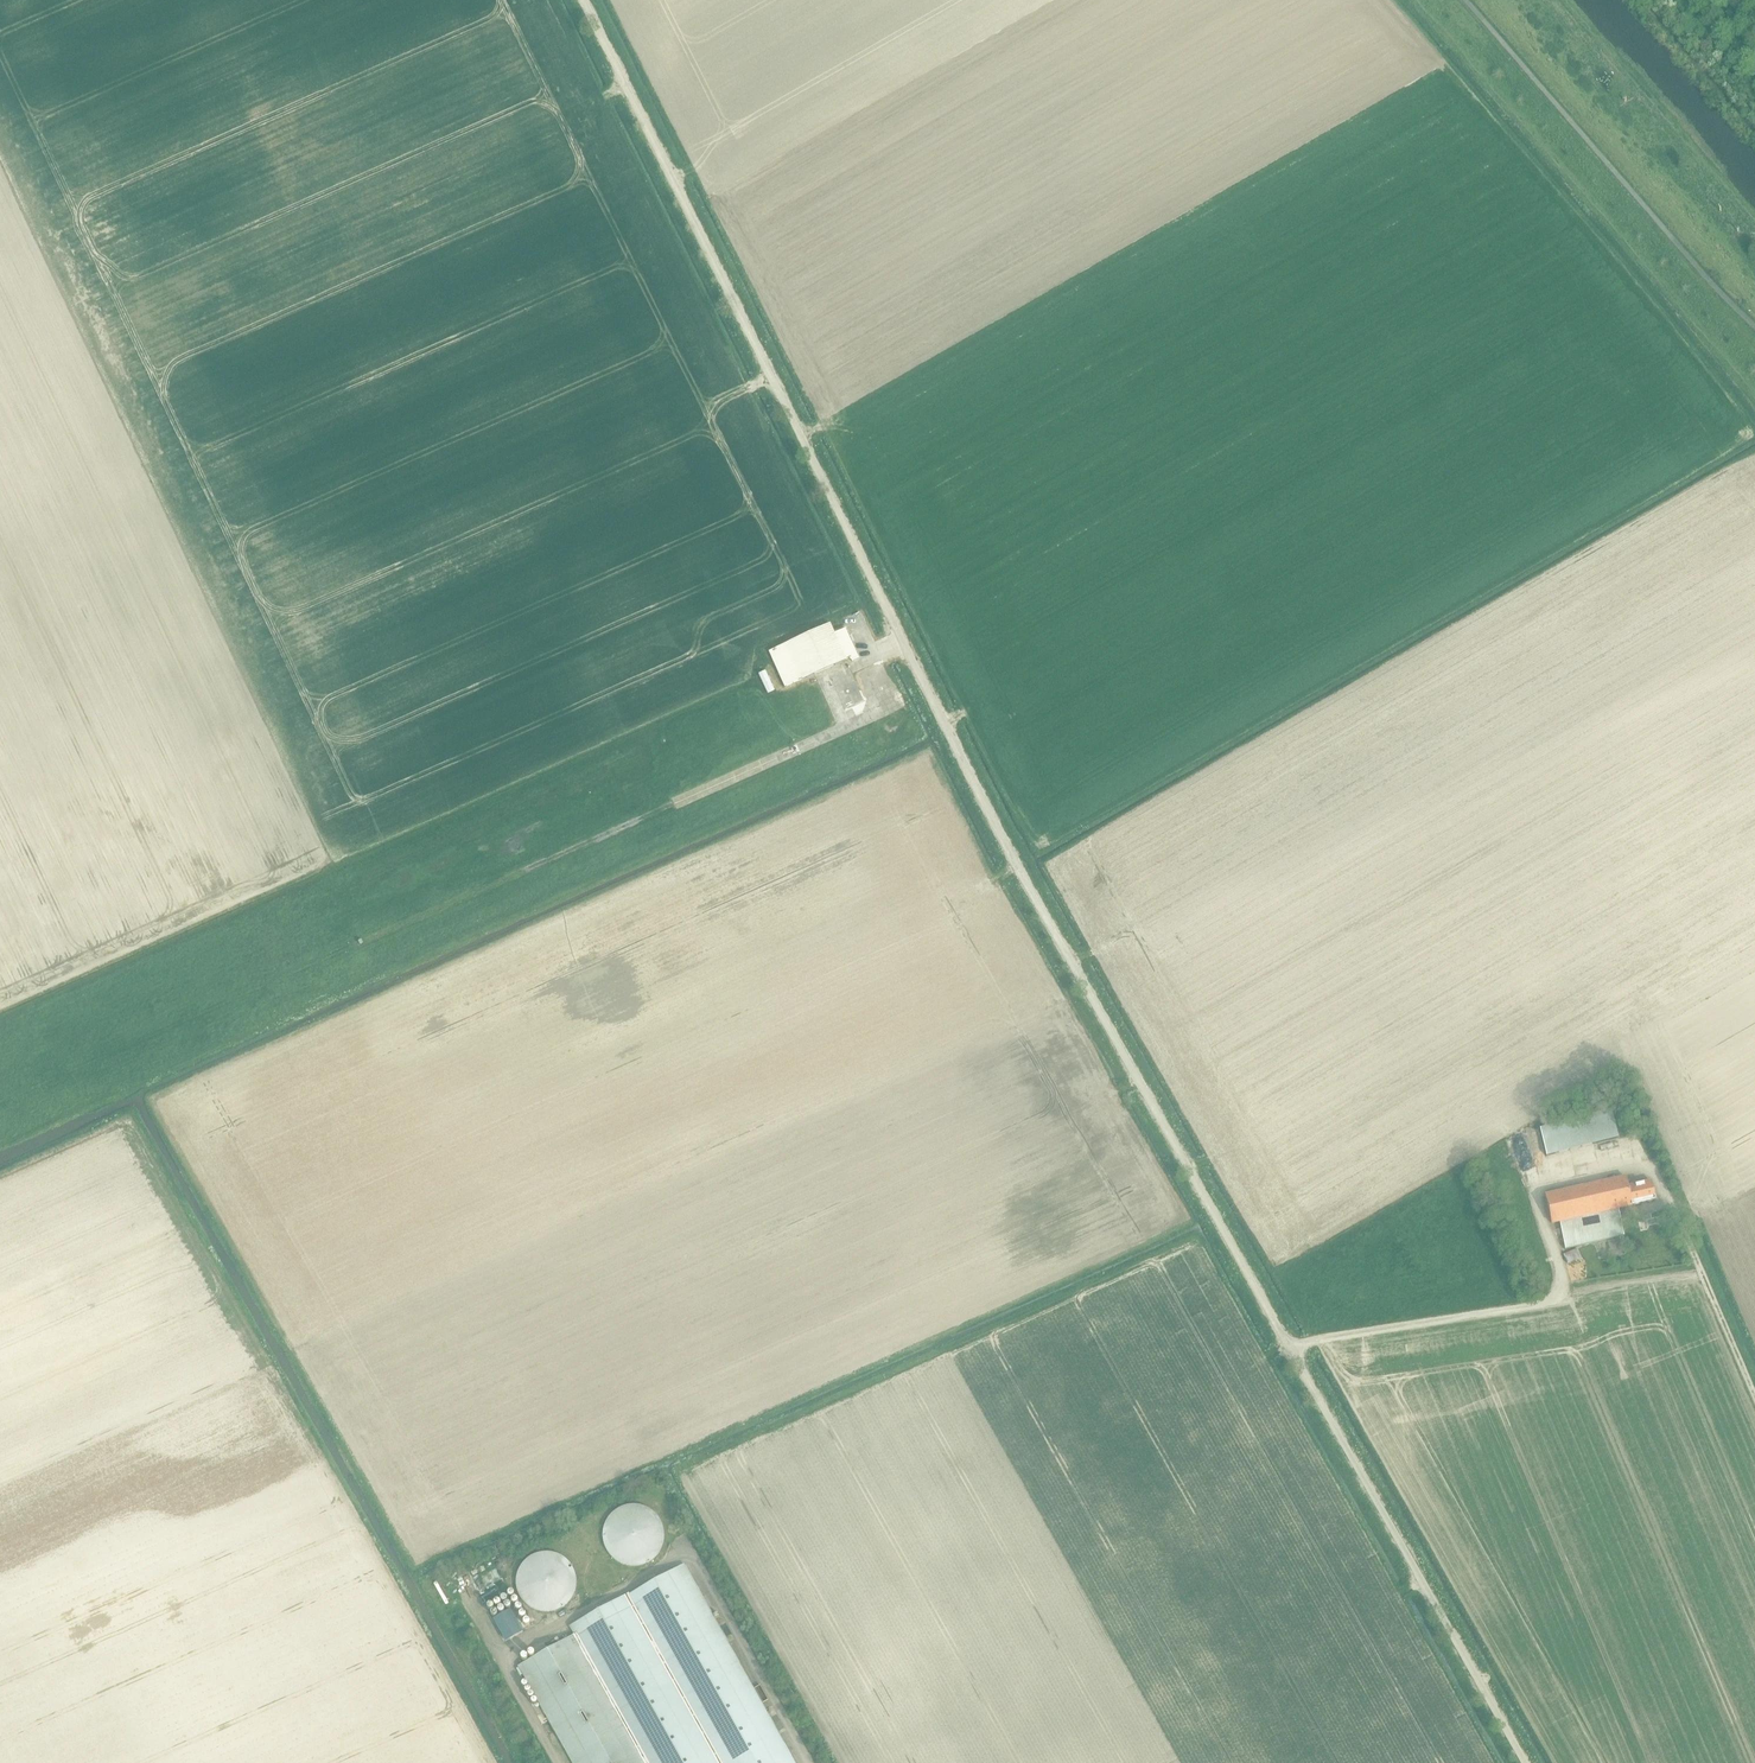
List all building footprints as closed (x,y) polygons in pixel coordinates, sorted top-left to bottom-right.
[(845,629),(834,634),(829,624),(768,651),(783,686),(849,658),(851,661),(858,658),(845,629)] [(1539,1128),(1546,1157),(1618,1138),(1611,1110),(1539,1128)] [(1651,1182),(1628,1187),(1626,1177),(1545,1195),(1551,1224),(1556,1222),(1562,1250),(1622,1237),(1616,1210),(1631,1206),(1631,1204),(1655,1199),(1651,1182)] [(1562,1255),(1565,1263),(1578,1257),(1575,1249),(1562,1255)] [(606,1546),(607,1549),(608,1551),(609,1554),(611,1556),(612,1558),(614,1560),(616,1562),(618,1563),(620,1565),(622,1566),(625,1567),(627,1568),(630,1568),(632,1569),(635,1569),(638,1569),(640,1568),(643,1568),(645,1567),(648,1566),(650,1565),(652,1563),(654,1562),(656,1560),(658,1558),(660,1556),(661,1554),(662,1552),(663,1549),(664,1547),(664,1544),(665,1541),(665,1539),(665,1538),(665,1536),(664,1534),(664,1533),(664,1531),(663,1529),(663,1528),(662,1526),(661,1524),(659,1522),(658,1520),(657,1518),(656,1518),(654,1516),(653,1515),(652,1514),(650,1513),(649,1513),(647,1512),(645,1511),(643,1510),(640,1510),(638,1509),(635,1509),(632,1509),(630,1510),(627,1510),(625,1511),(622,1512),(620,1513),(618,1514),(616,1516),(614,1518),(612,1520),(611,1522),(609,1524),(608,1526),(607,1529),(606,1531),(606,1534),(606,1536),(605,1539),(606,1541),(606,1544),(606,1546)] [(573,1598),(574,1596),(574,1595),(575,1593),(576,1591),(576,1590),(576,1589),(577,1587),(577,1585),(577,1582),(577,1581),(577,1579),(577,1577),(576,1576),(576,1574),(576,1573),(575,1571),(574,1570),(573,1568),(573,1567),(572,1566),(571,1565),(571,1564),(569,1562),(568,1561),(567,1560),(565,1558),(563,1557),(561,1556),(558,1554),(555,1553),(553,1553),(551,1552),(549,1552),(546,1552),(543,1552),(539,1553),(538,1553),(536,1554),(533,1555),(532,1556),(530,1557),(528,1559),(527,1560),(525,1561),(524,1562),(523,1564),(522,1565),(521,1566),(520,1569),(519,1570),(518,1572),(518,1573),(517,1575),(517,1577),(517,1579),(516,1581),(516,1583),(517,1584),(517,1585),(517,1587),(517,1590),(518,1592),(519,1594),(520,1596),(521,1599),(523,1602),(525,1603),(526,1605),(529,1607),(530,1608),(533,1609),(536,1611),(538,1611),(541,1612),(543,1612),(546,1613),(548,1613),(551,1612),(554,1612),(556,1611),(559,1610),(562,1608),(564,1607),(566,1605),(568,1604),(569,1603),(571,1600),(572,1599),(573,1598)] [(768,1718),(684,1566),(571,1629),(575,1635),(520,1666),(574,1762),(793,1762),(775,1730),(783,1725),(776,1714),(768,1718)] [(485,1604),(506,1641),(522,1632),(501,1595),(485,1604)]
